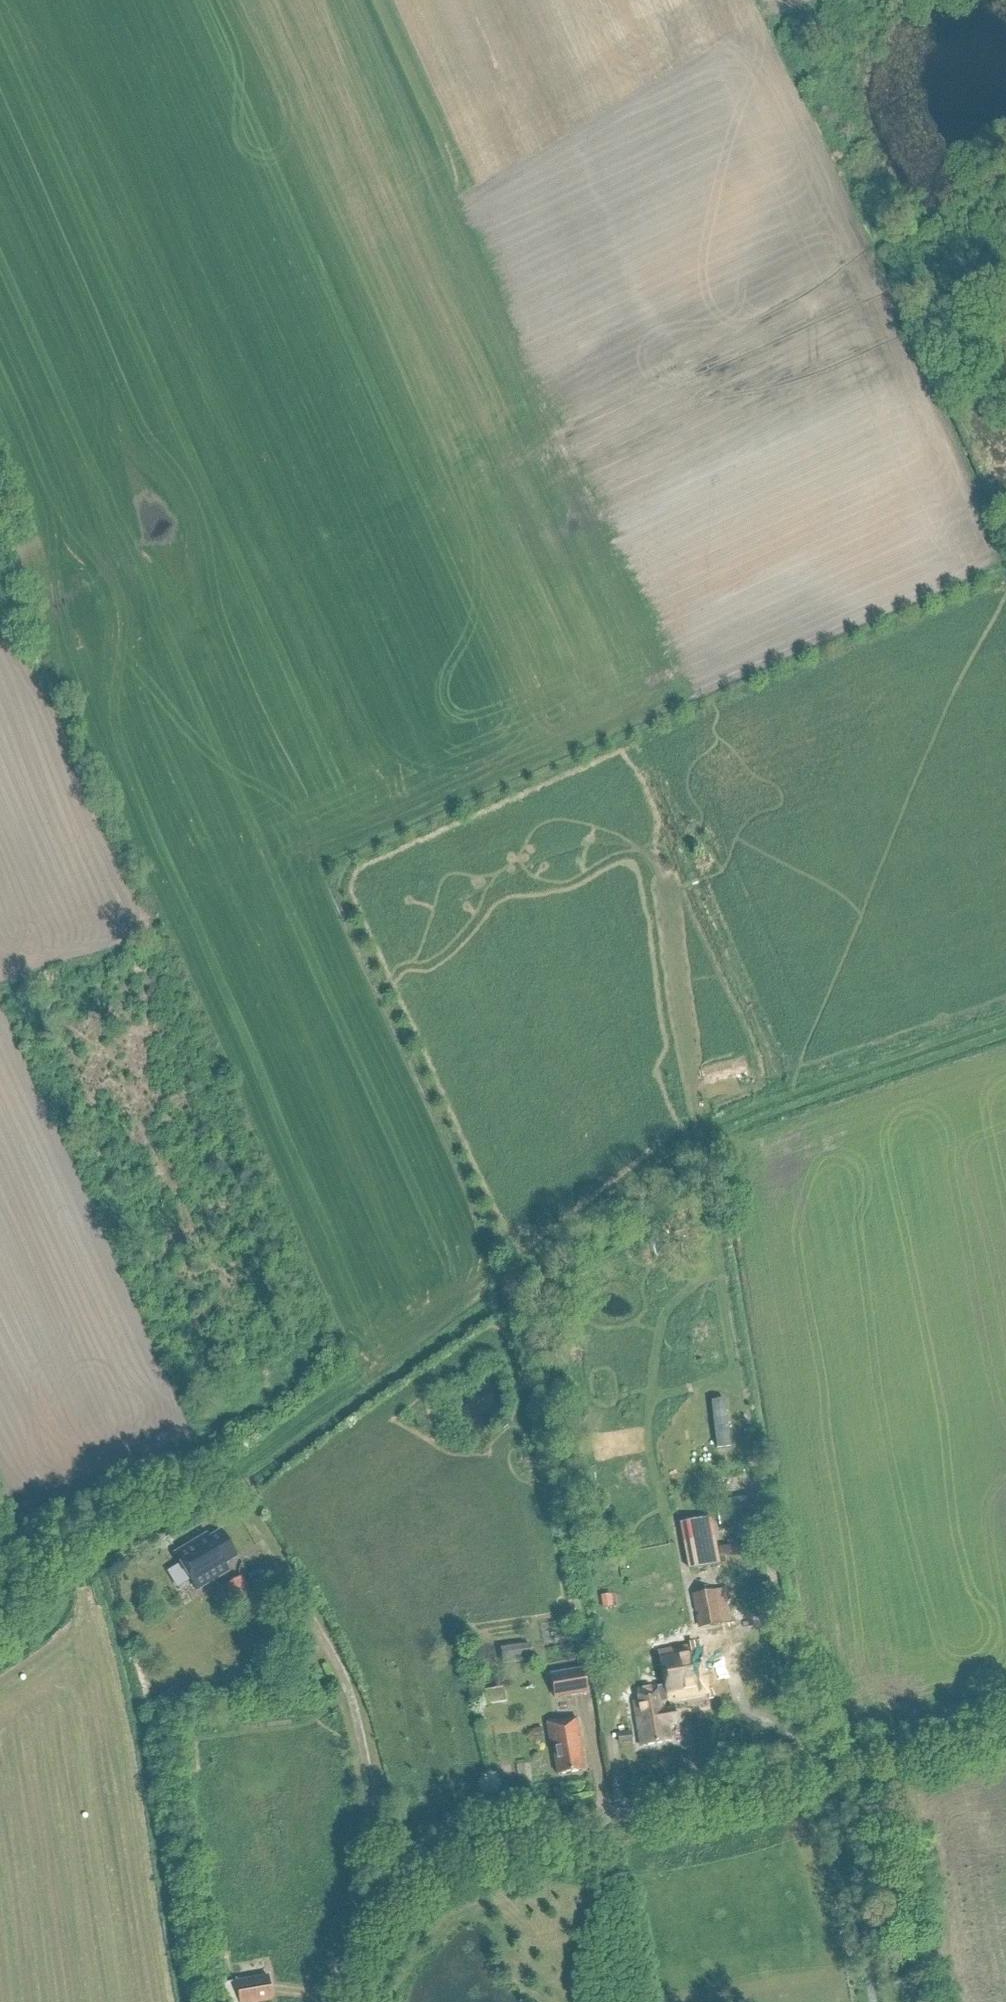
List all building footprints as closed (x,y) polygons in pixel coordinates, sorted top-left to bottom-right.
[(709,1518),(682,1524),(691,1571),(718,1566),(709,1518)] [(206,1537),(174,1556),(195,1591),(227,1572),(223,1565),(235,1558),(220,1533),(208,1540),(206,1537)] [(239,1579),(225,1588),(235,1605),(249,1596),(239,1579)] [(700,1628),(731,1623),(723,1589),(694,1595),(700,1628)] [(529,1645),(499,1649),(501,1665),(531,1661),(529,1645)] [(633,1704),(636,1721),(640,1747),(668,1742),(664,1725),(675,1723),(673,1710),(665,1711),(663,1703),(706,1696),(697,1647),(658,1654),(663,1688),(636,1692),(638,1703),(633,1704)] [(581,1670),(550,1676),(554,1699),(585,1694),(581,1670)] [(481,1707),(489,1706),(487,1695),(479,1697),(481,1707)] [(580,1750),(574,1719),(545,1725),(548,1743),(550,1743),(556,1777),(583,1772),(579,1751),(580,1750)] [(630,1732),(616,1734),(617,1745),(631,1743),(630,1732)] [(227,2001),(271,2001),(267,1977),(236,1982),(224,1984),(227,2001)]
